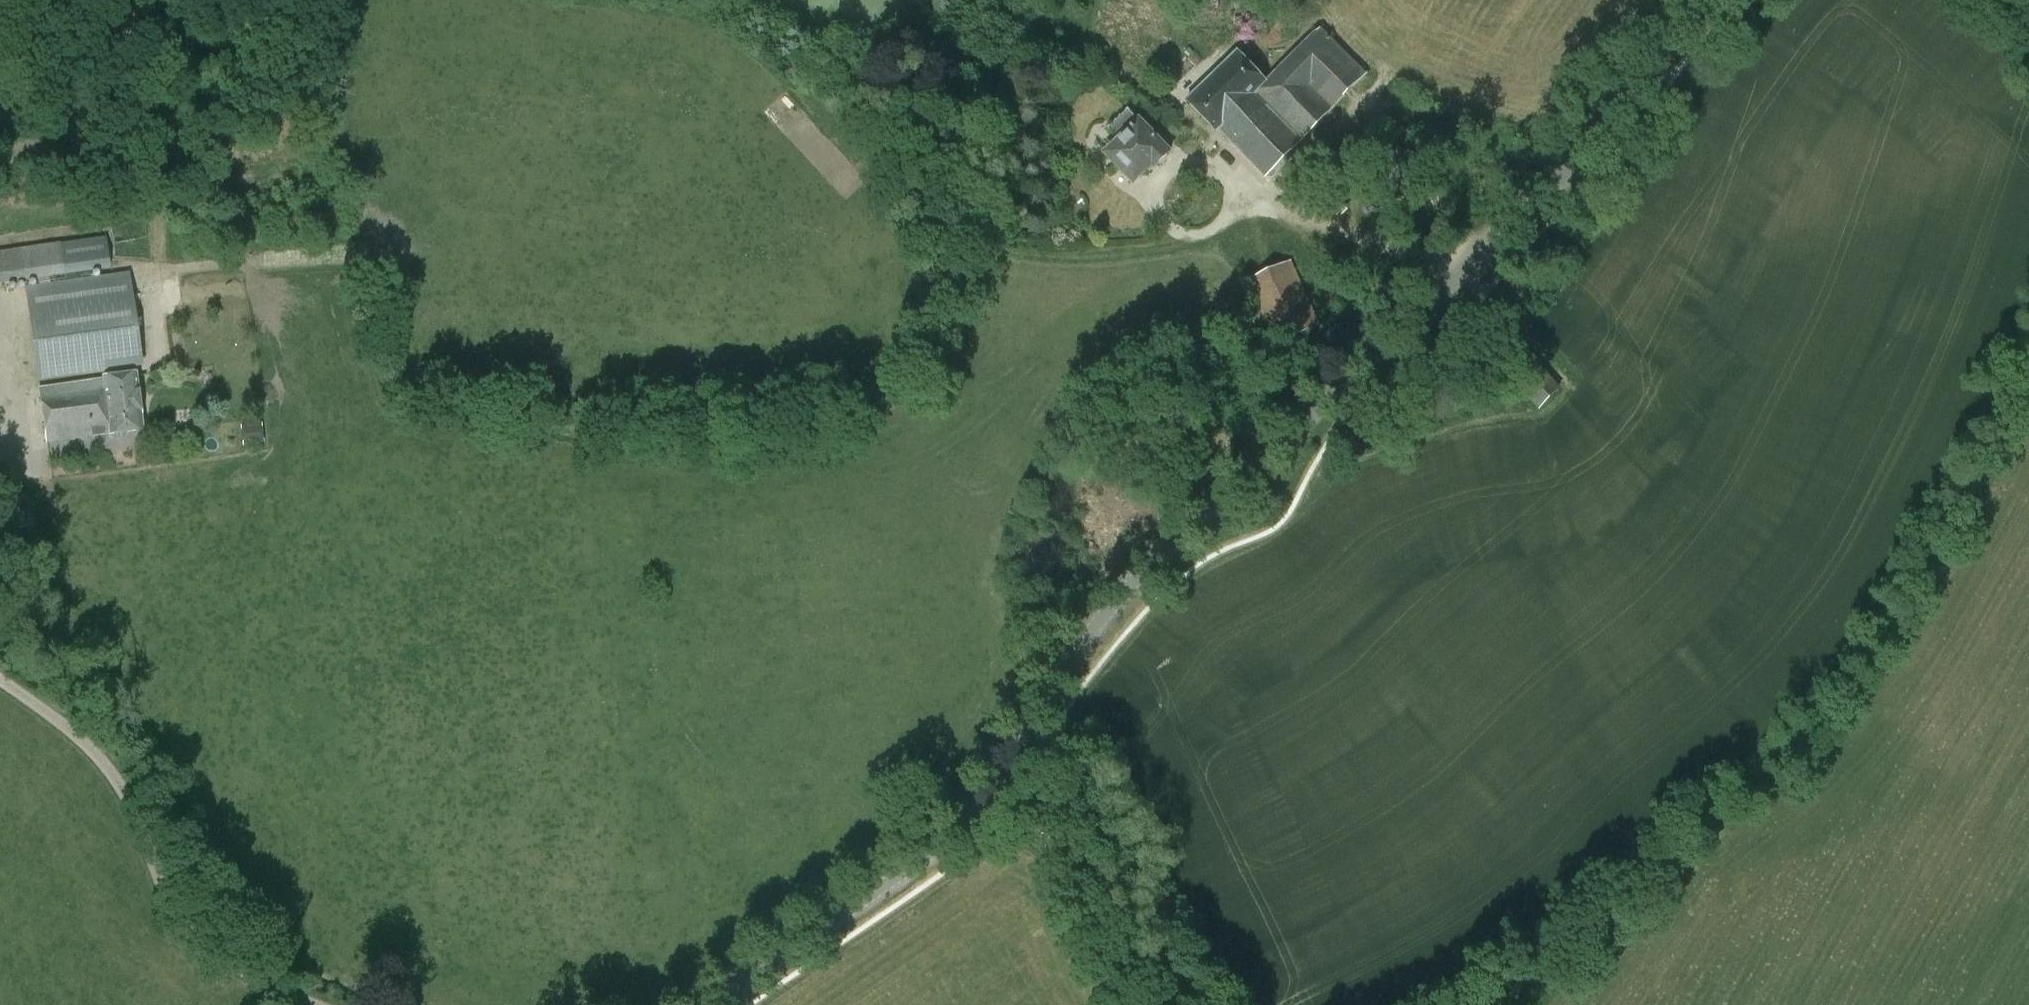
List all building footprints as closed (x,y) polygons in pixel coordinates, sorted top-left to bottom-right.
[(1321,29),(1267,82),(1238,53),(1188,102),(1217,132),(1219,129),(1266,177),(1367,76),(1321,29)] [(1129,110),(1108,129),(1120,142),(1107,154),(1134,182),(1153,164),(1157,168),(1171,155),(1140,123),(1129,110)] [(0,252),(0,285),(111,269),(105,236),(0,252)] [(1248,282),(1275,346),(1320,326),(1292,261),(1248,282)] [(130,272),(24,287),(37,380),(144,365),(132,284),(130,272)] [(1524,349),(1501,371),(1539,409),(1561,387),(1524,349)] [(135,373),(40,388),(47,442),(109,434),(110,437),(114,440),(124,439),(127,435),(127,432),(143,430),(135,373)] [(244,425),(245,443),(264,442),(264,424),(244,425)]
